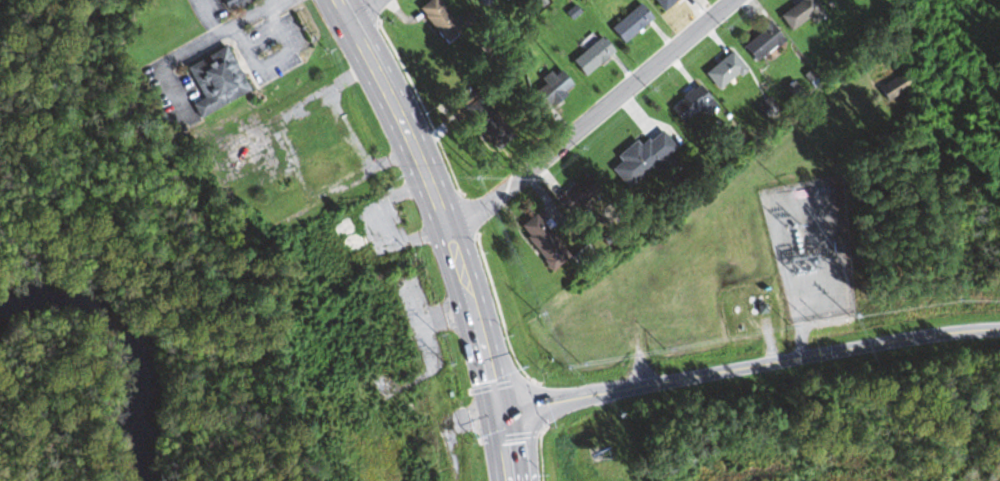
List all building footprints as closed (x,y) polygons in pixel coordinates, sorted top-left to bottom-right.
[(225,12),(251,0),(220,0),(225,12)] [(445,43),(461,30),(434,0),(425,0),(415,9),(445,43)] [(661,10),(674,0),(652,0),(661,10)] [(811,24),(823,15),(812,0),(795,0),(777,14),(789,30),(806,17),(811,24)] [(650,18),(637,3),(608,28),(621,43),(650,18)] [(781,37),(765,21),(740,47),(756,62),(781,37)] [(581,76),(612,52),(600,36),(569,60),(581,76)] [(185,66),(201,98),(190,103),(197,117),(248,92),(226,46),(185,66)] [(743,71),(732,53),(703,70),(714,89),(743,71)] [(548,71),(538,79),(541,82),(526,97),(541,113),(571,85),(557,70),(552,75),(548,71)] [(909,88),(901,73),(876,87),(884,101),(909,88)] [(668,108),(680,123),(697,109),(702,115),(714,106),(696,84),(668,108)] [(489,146),(506,131),(476,96),(459,111),(489,146)] [(776,109),(768,97),(754,106),(762,118),(776,109)] [(625,188),(651,167),(655,172),(665,163),(661,158),(673,147),(659,130),(639,146),(634,140),(614,156),(617,161),(608,168),(625,188)] [(572,210),(597,190),(585,174),(560,194),(572,210)] [(324,224),(340,259),(367,248),(352,212),(324,224)] [(546,271),(565,259),(536,213),(517,225),(546,271)]
